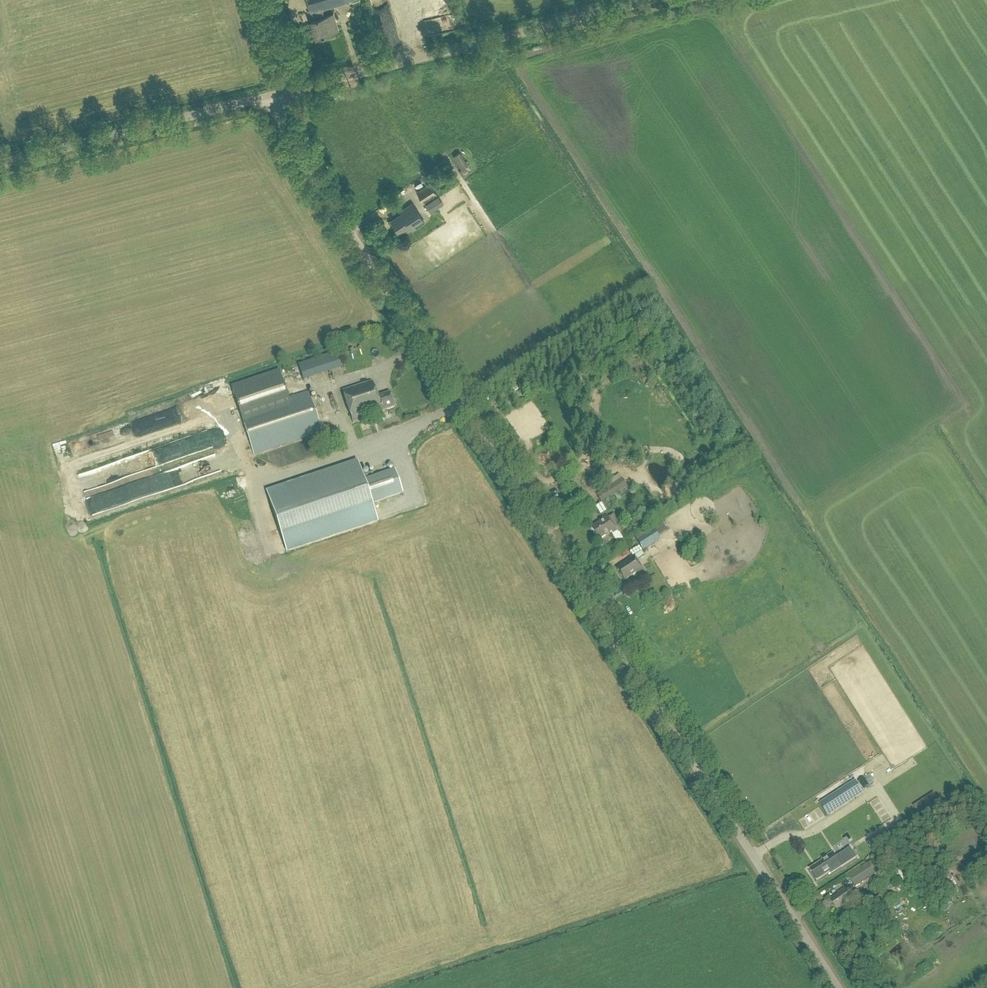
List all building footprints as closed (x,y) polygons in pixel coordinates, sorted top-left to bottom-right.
[(310,11),(312,11),(314,18),(310,20),(315,37),(337,30),(332,13),(323,15),(320,9),(348,0),(307,0),(310,11)] [(384,40),(398,36),(388,0),(372,0),(384,40)] [(461,170),(469,164),(456,149),(449,155),(461,170)] [(435,195),(428,183),(415,192),(422,203),(435,195)] [(442,204),(437,196),(424,204),(429,212),(442,204)] [(422,219),(412,203),(401,210),(402,212),(391,219),(399,231),(410,225),(411,226),(422,219)] [(343,370),(337,354),(299,367),(304,383),(343,370)] [(290,401),(280,371),(232,388),(256,456),(324,433),(310,394),(290,401)] [(377,398),(372,383),(342,393),(352,424),(383,414),(382,412),(394,409),(389,394),(377,398)] [(71,458),(137,441),(132,424),(67,442),(71,458)] [(154,452),(74,473),(77,484),(147,466),(146,461),(151,460),(151,458),(155,457),(154,452)] [(363,480),(357,462),(266,492),(287,555),(378,524),(372,505),(403,495),(395,470),(363,480)] [(173,473),(133,482),(134,486),(122,488),(124,497),(176,486),(173,473)] [(621,480),(596,496),(601,504),(626,487),(621,480)] [(95,509),(120,504),(117,489),(92,494),(95,509)] [(601,504),(595,507),(600,515),(605,512),(601,504)] [(616,532),(607,518),(600,522),(600,523),(590,529),(598,541),(600,540),(611,533),(612,534),(616,532)] [(95,526),(99,538),(111,534),(107,522),(95,526)] [(665,531),(661,524),(635,540),(641,551),(659,540),(657,537),(665,531)] [(612,534),(611,535),(617,545),(623,541),(617,532),(616,533),(616,532),(612,534)] [(598,541),(594,544),(601,554),(606,550),(600,540),(598,541)] [(643,571),(634,556),(628,560),(629,562),(616,569),(624,581),(636,574),(637,575),(643,571)] [(856,783),(821,805),(828,816),(863,794),(856,783)] [(825,837),(832,849),(844,842),(837,830),(825,837)] [(843,867),(833,853),(822,860),(823,862),(810,870),(817,881),(830,872),(832,875),(843,867)] [(876,874),(869,864),(849,878),(856,888),(876,874)] [(889,869),(900,887),(905,884),(895,866),(889,869)] [(856,902),(847,889),(839,895),(840,896),(831,902),(837,912),(851,903),(852,905),(856,902)]
